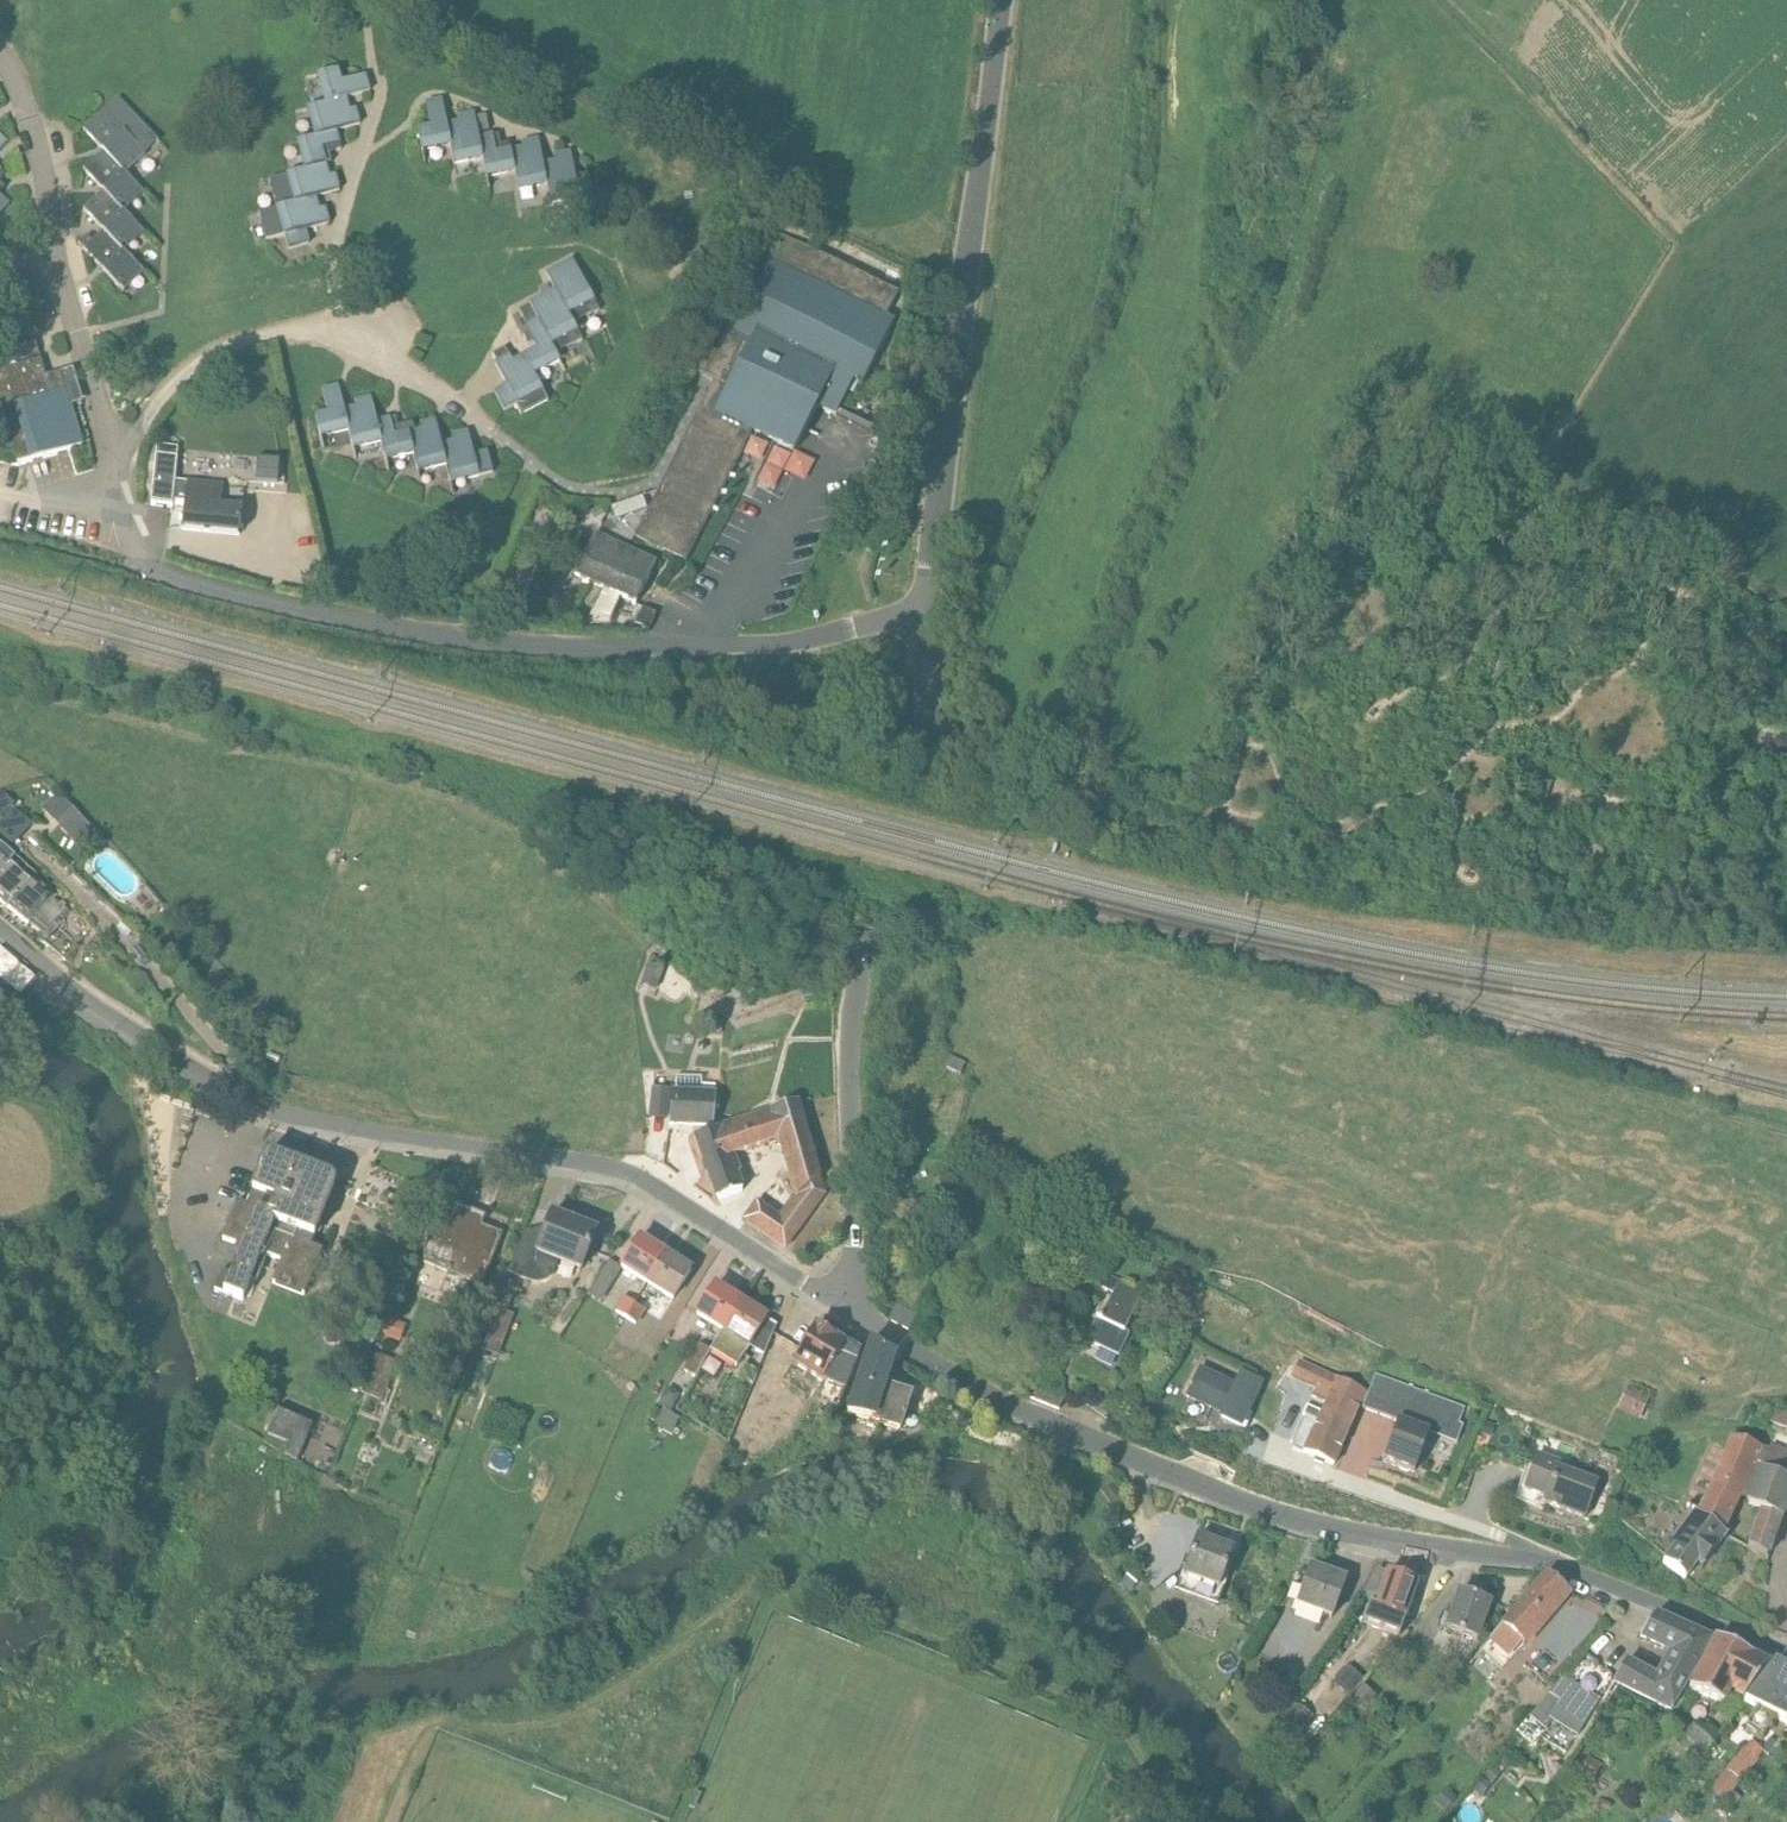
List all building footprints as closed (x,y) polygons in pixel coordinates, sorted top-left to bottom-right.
[(320,76),(327,103),(331,115),(350,110),(346,98),(370,91),(365,75),(341,82),(338,70),(307,78),(308,80),(320,76)] [(423,150),(450,145),(463,142),(459,122),(447,125),(442,100),(426,103),(431,128),(418,130),(424,162),(425,162),(423,150)] [(331,115),(327,103),(295,112),(303,140),(317,136),(321,150),(346,143),(342,129),(360,124),(355,108),(350,110),(331,115)] [(83,129),(103,151),(105,149),(121,166),(140,149),(144,153),(145,153),(104,110),(83,129)] [(455,164),(482,158),(482,156),(496,154),(495,146),(501,145),(498,134),(479,138),(474,113),(458,116),(459,122),(463,142),(450,145),(456,176),(457,176),(455,164)] [(8,142),(0,135),(0,151),(8,142)] [(317,136),(303,140),(285,145),(293,173),(307,169),(311,182),(329,176),(325,164),(349,157),(346,143),(321,150),(317,136)] [(519,191),(546,185),(560,183),(555,161),(543,163),(538,139),(522,142),(523,149),(527,169),(514,172),(520,203),(521,203),(519,191)] [(145,193),(121,166),(105,149),(103,151),(83,169),(103,191),(105,189),(120,207),(140,189),(144,193),(145,193)] [(487,177),(514,172),(527,169),(523,149),(496,154),(482,156),(482,158),(488,189),(489,189),(487,177)] [(551,204),(593,196),(589,174),(575,177),(570,152),(554,155),(555,161),(560,183),(546,185),(552,217),(553,216),(551,204)] [(311,182),(307,169),(293,173),(277,178),(268,180),(276,208),(297,202),(300,214),(319,209),(325,208),(322,195),(340,190),(335,174),(329,176),(311,182)] [(105,189),(103,191),(84,209),(103,231),(104,230),(120,247),(139,229),(144,234),(145,233),(120,207),(105,189)] [(9,205),(0,196),(0,215),(9,205)] [(297,202),(276,208),(258,213),(266,241),(272,239),(273,240),(285,237),(289,249),(309,244),(305,230),(330,223),(325,208),(319,209),(300,214),(297,202)] [(104,230),(103,231),(92,241),(87,236),(79,244),(120,288),(139,269),(144,274),(145,273),(120,247),(104,230)] [(713,383),(659,488),(635,536),(686,562),(753,432),(794,453),(817,407),(836,416),(854,380),(862,385),(893,325),(885,321),(898,294),(776,232),(762,261),(768,264),(735,329),(729,326),(717,350),(703,343),(689,372),(713,383)] [(555,320),(568,314),(593,301),(599,311),(600,311),(584,282),(573,288),(561,266),(547,273),(558,296),(547,301),(555,320)] [(550,342),(551,344),(576,331),(582,342),(583,341),(568,314),(555,320),(547,301),(544,296),(529,303),(541,326),(523,335),(529,345),(534,342),(537,349),(550,342)] [(522,379),(534,374),(559,361),(564,372),(565,371),(551,344),(550,342),(537,349),(513,362),(522,379)] [(494,392),(504,411),(542,392),(547,402),(548,402),(534,374),(522,379),(513,362),(510,356),(495,364),(507,386),(494,392)] [(46,376),(41,359),(0,371),(0,389),(46,376)] [(71,409),(60,372),(46,376),(0,389),(0,402),(7,428),(71,409)] [(344,410),(338,385),(322,389),(329,413),(315,417),(323,448),(324,448),(321,436),(348,430),(361,427),(356,407),(344,410)] [(361,427),(348,430),(356,460),(357,460),(354,448),(381,441),(381,440),(395,436),(393,429),(399,427),(396,416),(377,421),(371,397),(355,400),(356,407),(361,427)] [(18,465),(27,463),(82,447),(71,409),(7,428),(18,465)] [(426,450),(414,453),(421,484),(422,484),(419,472),(446,465),(459,462),(454,441),(442,444),(436,420),(420,424),(421,430),(426,450)] [(381,440),(381,441),(388,472),(390,472),(387,460),(414,453),(426,450),(421,430),(395,436),(381,440)] [(479,476),(493,473),(488,452),(474,456),(468,431),(452,435),(454,441),(459,462),(446,465),(454,496),(455,496),(452,483),(479,476)] [(175,482),(177,458),(156,456),(151,504),(173,507),(173,504),(185,505),(182,529),(239,535),(242,509),(221,507),(223,486),(175,482)] [(262,460),(261,482),(281,484),(283,461),(262,460)] [(575,574),(614,594),(635,605),(656,563),(596,533),(575,574)] [(643,609),(636,624),(648,630),(656,615),(643,609)] [(34,839),(28,812),(12,815),(9,798),(0,800),(0,846),(34,839)] [(82,820),(62,799),(46,814),(66,835),(82,820)] [(10,858),(0,849),(0,869),(10,858)] [(0,879),(0,902),(8,909),(9,909),(29,926),(31,925),(47,939),(44,942),(66,960),(90,934),(10,858),(0,869),(0,870),(5,874),(0,879)] [(656,989),(664,969),(648,963),(641,984),(656,989)] [(966,1063),(950,1057),(946,1069),(961,1075),(966,1063)] [(670,1095),(669,1125),(713,1126),(714,1096),(699,1096),(700,1078),(674,1077),(674,1095),(670,1095)] [(696,1137),(719,1200),(742,1192),(736,1174),(741,1173),(734,1155),(778,1141),(778,1143),(807,1134),(797,1102),(696,1137)] [(745,1220),(785,1248),(825,1194),(820,1181),(807,1134),(778,1143),(794,1199),(792,1200),(780,1216),(758,1202),(745,1220)] [(214,1290),(247,1302),(254,1284),(256,1285),(267,1257),(280,1262),(273,1283),(306,1296),(321,1255),(310,1250),(334,1187),(334,1186),(334,1184),(334,1183),(334,1182),(333,1181),(333,1179),(332,1178),(329,1177),(297,1165),(298,1159),(287,1155),(284,1160),(268,1153),(247,1208),(239,1206),(224,1245),(237,1250),(229,1273),(222,1270),(214,1290)] [(486,1215),(445,1199),(422,1261),(484,1283),(503,1233),(482,1226),(486,1215)] [(521,1239),(508,1274),(529,1283),(533,1284),(539,1285),(545,1283),(550,1280),(553,1274),(558,1262),(580,1272),(597,1231),(551,1213),(539,1246),(521,1239)] [(1036,1254),(1045,1235),(1031,1229),(1023,1247),(1036,1254)] [(665,1254),(639,1238),(622,1267),(648,1283),(665,1254)] [(665,1254),(648,1283),(673,1298),(691,1270),(665,1254)] [(1086,1341),(1119,1356),(1130,1331),(1125,1329),(1140,1295),(1119,1285),(1120,1282),(1105,1274),(1098,1287),(1112,1293),(1101,1318),(1098,1316),(1086,1341)] [(719,1329),(738,1300),(715,1286),(697,1315),(719,1329)] [(614,1311),(625,1318),(634,1304),(623,1297),(614,1311)] [(776,1326),(766,1319),(767,1318),(738,1300),(719,1329),(723,1332),(710,1351),(736,1367),(748,1347),(763,1357),(776,1326)] [(918,1308),(898,1301),(890,1321),(910,1329),(918,1308)] [(634,1304),(625,1318),(636,1325),(646,1311),(634,1304)] [(399,1344),(405,1325),(387,1319),(381,1338),(399,1344)] [(816,1402),(838,1410),(859,1354),(845,1346),(845,1345),(831,1336),(830,1333),(824,1329),(821,1330),(816,1327),(784,1380),(789,1382),(799,1365),(822,1381),(816,1402)] [(886,1387),(895,1357),(871,1342),(845,1416),(869,1421),(867,1426),(878,1430),(879,1426),(899,1431),(911,1395),(886,1387)] [(381,1402),(396,1362),(377,1354),(361,1393),(381,1402)] [(1324,1404),(1303,1453),(1315,1458),(1314,1461),(1323,1464),(1324,1462),(1333,1465),(1364,1391),(1336,1379),(1337,1377),(1300,1360),(1292,1378),(1315,1390),(1311,1397),(1324,1404)] [(1222,1418),(1245,1429),(1252,1414),(1246,1412),(1260,1382),(1242,1373),(1237,1382),(1201,1366),(1193,1384),(1191,1383),(1188,1388),(1191,1389),(1187,1396),(1212,1408),(1213,1406),(1225,1411),(1222,1418)] [(1034,1383),(1028,1397),(1059,1409),(1064,1396),(1034,1383)] [(1398,1422),(1383,1461),(1398,1467),(1400,1470),(1407,1472),(1410,1471),(1414,1473),(1435,1417),(1444,1420),(1448,1410),(1378,1384),(1368,1411),(1398,1422)] [(1639,1405),(1630,1401),(1623,1398),(1617,1411),(1633,1418),(1639,1405)] [(674,1429),(681,1417),(667,1408),(659,1421),(674,1429)] [(284,1454),(297,1461),(312,1425),(277,1410),(268,1436),(289,1444),(284,1454)] [(1481,1434),(1489,1437),(1494,1425),(1486,1422),(1481,1434)] [(1723,1531),(1752,1467),(1760,1449),(1734,1438),(1699,1513),(1695,1511),(1668,1542),(1675,1546),(1663,1564),(1685,1580),(1696,1564),(1701,1568),(1726,1536),(1723,1531)] [(1531,1452),(1522,1479),(1514,1501),(1543,1511),(1545,1506),(1584,1519),(1568,1474),(1572,1466),(1531,1452)] [(1762,1512),(1780,1520),(1786,1501),(1786,1480),(1758,1468),(1742,1504),(1762,1512)] [(1219,1590),(1232,1552),(1198,1540),(1184,1578),(1219,1590)] [(1345,1580),(1311,1568),(1297,1609),(1331,1619),(1345,1580)] [(1141,1578),(1132,1572),(1123,1586),(1132,1592),(1141,1578)] [(1405,1619),(1418,1584),(1387,1573),(1375,1608),(1369,1606),(1363,1625),(1399,1637),(1405,1619)] [(1546,1574),(1468,1670),(1498,1698),(1517,1679),(1503,1667),(1523,1645),(1524,1646),(1568,1592),(1546,1574)] [(1490,1604),(1459,1593),(1446,1633),(1474,1643),(1490,1604)] [(203,1611),(195,1623),(211,1633),(218,1620),(203,1611)] [(1670,1707),(1709,1640),(1654,1616),(1638,1640),(1671,1654),(1656,1679),(1626,1665),(1615,1682),(1670,1707)] [(1547,1629),(1542,1649),(1573,1656),(1578,1637),(1547,1629)] [(1767,1664),(1716,1639),(1688,1690),(1724,1705),(1730,1691),(1746,1700),(1767,1664)] [(1746,1700),(1744,1703),(1756,1709),(1745,1727),(1762,1738),(1775,1718),(1786,1723),(1786,1673),(1767,1664),(1746,1700)] [(1556,1724),(1577,1736),(1599,1699),(1578,1686),(1584,1677),(1572,1670),(1529,1718),(1546,1730),(1563,1704),(1567,1706),(1556,1724)] [(1362,1712),(1380,1729),(1388,1719),(1370,1703),(1375,1697),(1361,1683),(1348,1699),(1362,1713),(1362,1712)] [(1302,1732),(1314,1716),(1299,1706),(1278,1734),(1291,1743),(1300,1731),(1302,1732)] [(1698,1723),(1685,1739),(1704,1754),(1721,1733),(1708,1724),(1704,1728),(1698,1723)] [(1111,1734),(1113,1728),(1106,1726),(1104,1732),(1111,1734)] [(1727,1768),(1743,1780),(1757,1761),(1762,1765),(1769,1757),(1748,1741),(1727,1768)] [(1601,1765),(1588,1757),(1577,1774),(1590,1783),(1601,1765)] [(1742,1782),(1743,1780),(1727,1768),(1709,1791),(1724,1803),(1741,1781),(1742,1782)] [(1453,1802),(1445,1792),(1435,1802),(1443,1811),(1453,1802)]
